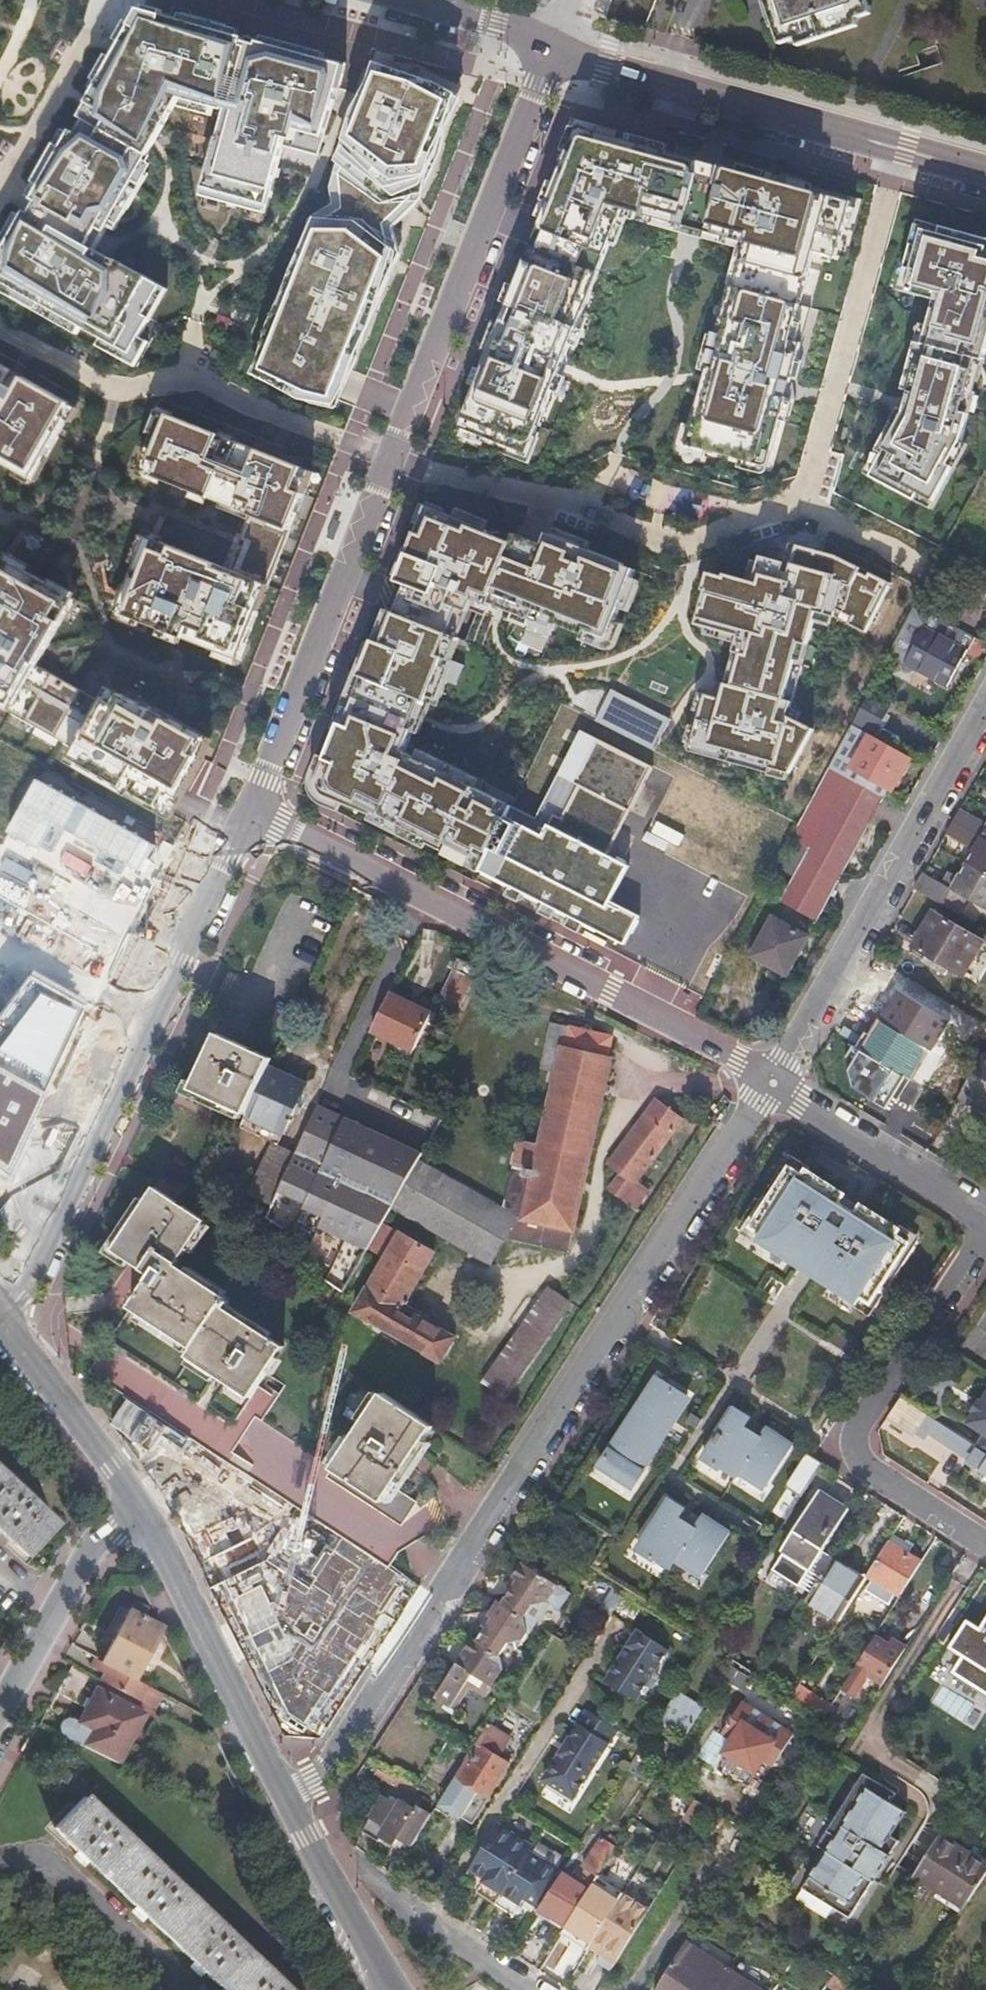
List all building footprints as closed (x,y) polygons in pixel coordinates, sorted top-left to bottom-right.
[(796,46),(859,25),(857,19),(871,14),(867,0),(768,0),(776,24),(771,26),(778,44),(793,39),(796,46)] [(230,31),(148,9),(137,41),(127,39),(122,56),(131,58),(120,90),(213,116),(215,108),(226,111),(202,196),(266,213),(285,146),(319,156),(338,98),(347,63),(246,36),(245,41),(229,37),(230,31)] [(416,82),(382,73),(342,173),(345,207),(323,222),(263,371),(309,393),(334,399),(393,250),(387,224),(414,197),(453,101),(416,82)] [(0,260),(0,280),(130,354),(167,289),(113,258),(112,259),(91,247),(98,235),(106,234),(146,162),(141,159),(149,145),(86,109),(34,200),(37,202),(31,213),(27,212),(0,260)] [(538,233),(461,427),(529,453),(563,366),(585,311),(579,308),(594,271),(601,273),(629,203),(695,221),(749,236),(726,318),(722,316),(705,378),(687,444),(757,463),(763,446),(773,449),(789,389),(812,307),(801,304),(816,250),(837,256),(852,201),(721,165),(720,171),(708,167),(699,165),(699,159),(581,127),(538,233)] [(918,228),(907,269),(914,271),(908,293),(937,301),(925,344),(918,342),(911,368),(918,370),(908,406),(906,412),(898,425),(888,432),(878,451),(885,454),(873,477),(917,501),(920,494),(936,502),(955,467),(951,465),(963,441),(971,414),(964,412),(979,359),(985,361),(985,359),(985,238),(944,227),(942,235),(918,228)] [(36,474),(62,429),(75,406),(0,362),(0,460),(18,470),(21,464),(36,474)] [(269,587),(314,472),(164,412),(141,470),(223,502),(252,514),(240,543),(230,568),(157,539),(154,547),(145,544),(122,603),(130,607),(127,614),(171,632),(175,633),(227,654),(230,648),(243,653),(259,612),(250,609),(260,584),(269,587)] [(513,806),(414,751),(429,718),(481,603),(497,610),(604,654),(656,569),(417,494),(304,774),(322,805),(480,873),(513,806)] [(772,770),(792,775),(815,731),(790,717),(819,614),(838,617),(840,610),(856,619),(852,625),(868,634),(895,585),(840,558),(793,545),(787,564),(764,557),(757,583),(729,576),(728,578),(712,574),(707,592),(710,593),(700,625),(742,637),(727,690),(725,695),(702,688),(694,714),(702,716),(692,752),(771,775),(772,770)] [(1,567),(0,568),(0,696),(15,704),(11,712),(89,756),(84,765),(169,813),(200,758),(208,741),(174,722),(124,694),(116,709),(38,665),(48,648),(72,606),(64,602),(68,594),(13,563),(9,571),(1,567)] [(918,606),(892,654),(951,687),(969,654),(979,659),(985,646),(985,641),(918,606)] [(600,708),(594,720),(653,750),(661,734),(670,718),(610,687),(600,708)] [(860,721),(878,730),(885,718),(868,708),(860,721)] [(894,790),(913,756),(855,723),(832,766),(885,796),(890,788),(894,790)] [(513,807),(481,872),(505,885),(500,894),(513,901),(518,891),(532,898),(527,908),(540,915),(545,905),(559,912),(553,922),(567,928),(572,919),(634,950),(649,921),(620,906),(638,870),(608,855),(652,768),(581,732),(537,819),(513,807)] [(782,900),(819,920),(887,797),(885,796),(832,766),(794,837),(811,846),(782,900)] [(985,837),(985,825),(960,810),(954,820),(985,837)] [(985,871),(985,837),(954,820),(947,833),(974,849),(968,861),(985,871)] [(915,889),(960,916),(969,900),(985,910),(985,871),(968,861),(958,878),(951,889),(943,884),(924,873),(915,889)] [(949,873),(943,884),(951,889),(958,878),(949,873)] [(914,946),(963,976),(983,941),(934,912),(914,946)] [(753,955),(789,975),(810,936),(775,917),(753,955)] [(443,999),(458,1007),(478,965),(460,957),(455,968),(457,969),(443,999)] [(84,1008),(28,976),(0,1011),(0,1173),(4,1176),(84,1008)] [(923,1046),(928,1049),(946,1019),(896,988),(877,1017),(879,1019),(923,1046)] [(433,1015),(390,994),(373,1031),(416,1051),(433,1015)] [(862,1029),(854,1043),(902,1073),(906,1075),(923,1046),(879,1019),(870,1034),(862,1029)] [(398,1206),(491,1261),(506,1237),(542,1246),(540,1255),(555,1258),(562,1227),(575,1229),(604,1094),(609,1095),(611,1085),(607,1083),(613,1057),(607,1056),(612,1037),(554,1023),(543,1067),(558,1070),(542,1143),(522,1138),(505,1210),(423,1163),(398,1206)] [(270,1066),(274,1058),(221,1033),(194,1089),(247,1115),(270,1066)] [(854,1043),(850,1041),(842,1054),(849,1084),(882,1104),(902,1073),(854,1043)] [(985,1107),(985,1057),(980,1053),(954,1095),(977,1109),(980,1103),(985,1107)] [(308,1084),(270,1066),(247,1115),(283,1133),(308,1084)] [(682,1117),(656,1100),(610,1162),(621,1171),(611,1187),(635,1205),(647,1190),(638,1181),(682,1117)] [(425,1154),(321,1105),(298,1155),(280,1193),(307,1205),(305,1209),(325,1218),(320,1228),(369,1251),(370,1249),(385,1222),(425,1154)] [(280,1193),(298,1155),(274,1144),(251,1193),(275,1203),(280,1193)] [(763,1233),(760,1239),(857,1301),(861,1295),(877,1305),(915,1246),(896,1234),(899,1229),(879,1216),(854,1200),(830,1184),(807,1169),(804,1175),(785,1163),(747,1223),(763,1233)] [(189,1357),(251,1399),(287,1345),(225,1304),(231,1294),(182,1261),(211,1217),(181,1197),(189,1183),(168,1169),(116,1249),(154,1274),(132,1307),(195,1349),(189,1357)] [(385,1222),(370,1249),(388,1258),(357,1311),(443,1361),(458,1336),(431,1319),(429,1321),(420,1315),(417,1321),(402,1312),(436,1251),(385,1222)] [(505,1395),(572,1301),(551,1287),(485,1381),(501,1392),(505,1395)] [(111,1384),(122,1392),(137,1369),(113,1353),(105,1366),(117,1374),(111,1384)] [(609,1449),(599,1465),(632,1486),(643,1470),(640,1468),(647,1457),(654,1447),(646,1442),(653,1432),(660,1436),(673,1417),(686,1396),(671,1387),(669,1390),(655,1381),(610,1449),(609,1449)] [(267,1400),(302,1423),(312,1407),(278,1384),(267,1400)] [(386,1502),(438,1426),(386,1392),(337,1470),(386,1502)] [(974,1445),(985,1453),(985,1395),(982,1402),(979,1399),(972,1410),(975,1412),(968,1422),(983,1432),(974,1445)] [(902,1397),(889,1416),(916,1434),(919,1429),(941,1444),(943,1440),(969,1457),(967,1461),(985,1473),(985,1453),(974,1445),(902,1397)] [(968,1407),(972,1410),(979,1399),(975,1397),(968,1407)] [(734,1408),(730,1406),(715,1429),(719,1432),(702,1458),(719,1469),(721,1466),(735,1474),(737,1471),(765,1487),(791,1448),(776,1438),(763,1430),(759,1436),(743,1425),(749,1416),(741,1411),(735,1407),(734,1408)] [(377,1609),(399,1575),(341,1537),(305,1593),(287,1582),(291,1576),(266,1560),(285,1530),(162,1451),(142,1465),(170,1507),(199,1566),(213,1560),(289,1716),(305,1726),(315,1711),(319,1713),(362,1643),(361,1640),(369,1627),(372,1627),(381,1612),(377,1609)] [(821,1463),(807,1453),(786,1486),(800,1495),(821,1463)] [(61,1523),(0,1468),(0,1536),(27,1560),(61,1523)] [(815,1574),(820,1577),(834,1555),(835,1553),(824,1547),(840,1522),(850,1505),(822,1487),(782,1550),(784,1551),(773,1569),(805,1590),(815,1574)] [(678,1503),(670,1498),(668,1499),(664,1497),(650,1520),(654,1522),(638,1549),(654,1560),(656,1557),(670,1565),(675,1558),(703,1575),(728,1535),(711,1524),(701,1518),(695,1527),(679,1517),(685,1508),(678,1503)] [(896,1594),(901,1597),(922,1563),(908,1555),(916,1545),(906,1539),(904,1543),(894,1536),(868,1576),(875,1579),(868,1591),(890,1605),(896,1594)] [(839,1622),(868,1577),(834,1555),(820,1577),(806,1601),(839,1622)] [(527,1568),(522,1576),(510,1595),(503,1605),(527,1620),(533,1609),(551,1607),(561,1613),(572,1595),(562,1589),(527,1568)] [(522,1576),(482,1581),(484,1598),(491,1597),(510,1595),(522,1576)] [(137,1681),(164,1629),(145,1618),(152,1604),(152,1603),(138,1596),(103,1663),(137,1681)] [(503,1605),(498,1613),(487,1630),(480,1641),(504,1656),(511,1645),(526,1643),(531,1635),(527,1621),(527,1620),(503,1605)] [(498,1613),(457,1621),(460,1635),(468,1633),(487,1630),(498,1613)] [(980,1628),(967,1619),(949,1647),(962,1655),(952,1672),(985,1693),(985,1618),(980,1628)] [(669,1647),(639,1629),(607,1679),(637,1697),(669,1647)] [(460,1635),(446,1638),(449,1652),(476,1647),(480,1641),(468,1633),(460,1635)] [(870,1675),(884,1683),(906,1646),(893,1639),(890,1642),(877,1635),(874,1639),(865,1653),(878,1662),(870,1675)] [(480,1641),(476,1647),(459,1673),(453,1670),(437,1697),(459,1710),(474,1686),(491,1696),(497,1686),(507,1669),(503,1658),(504,1656),(480,1641)] [(856,1697),(870,1675),(878,1662),(865,1653),(843,1689),(856,1697)] [(102,1682),(153,1709),(161,1694),(137,1681),(103,1663),(95,1659),(90,1668),(105,1675),(102,1682)] [(792,1697),(825,1718),(832,1706),(799,1685),(792,1697)] [(67,1738),(120,1764),(145,1716),(97,1691),(83,1719),(81,1718),(63,1721),(60,1726),(67,1738)] [(843,1726),(855,1698),(839,1692),(828,1719),(843,1726)] [(718,1708),(708,1702),(699,1716),(709,1723),(718,1708)] [(743,1702),(733,1718),(723,1732),(774,1765),(793,1734),(743,1702)] [(696,1721),(669,1703),(661,1718),(687,1735),(696,1721)] [(545,1776),(576,1795),(619,1726),(589,1706),(545,1776)] [(478,1743),(492,1753),(499,1740),(486,1731),(478,1743)] [(471,1753),(440,1803),(462,1816),(464,1811),(476,1819),(511,1764),(492,1753),(478,1743),(471,1753)] [(873,1788),(860,1780),(820,1844),(827,1850),(806,1886),(854,1916),(901,1839),(892,1834),(908,1809),(893,1800),(899,1792),(879,1780),(873,1788)] [(401,1839),(413,1846),(431,1817),(419,1809),(417,1811),(404,1804),(401,1809),(384,1798),(363,1831),(380,1843),(384,1836),(398,1845),(401,1839)] [(223,1989),(284,1989),(259,1966),(161,1872),(106,1819),(85,1799),(55,1830),(223,1989)] [(525,1898),(540,1908),(563,1872),(529,1850),(533,1845),(499,1824),(470,1869),(486,1878),(484,1882),(521,1904),(525,1898)] [(914,1875),(963,1908),(985,1872),(985,1865),(939,1835),(914,1875)] [(598,1874),(599,1875),(616,1847),(602,1838),(585,1865),(591,1869),(598,1874)] [(540,1908),(567,1926),(599,1875),(591,1869),(581,1884),(563,1872),(540,1908)] [(591,1945),(617,1904),(624,1893),(624,1892),(599,1875),(567,1926),(577,1933),(573,1940),(588,1949),(591,1945)] [(591,1945),(617,1961),(649,1911),(624,1893),(617,1904),(591,1945)] [(562,1934),(573,1940),(577,1933),(567,1926),(562,1934)] [(726,1970),(686,1942),(660,1984),(669,1989),(713,1989),(726,1970)] [(726,1970),(713,1989),(756,1989),(726,1970)] [(847,1981),(835,1974),(826,1986),(832,1989),(855,1989),(857,1988),(847,1981)]
